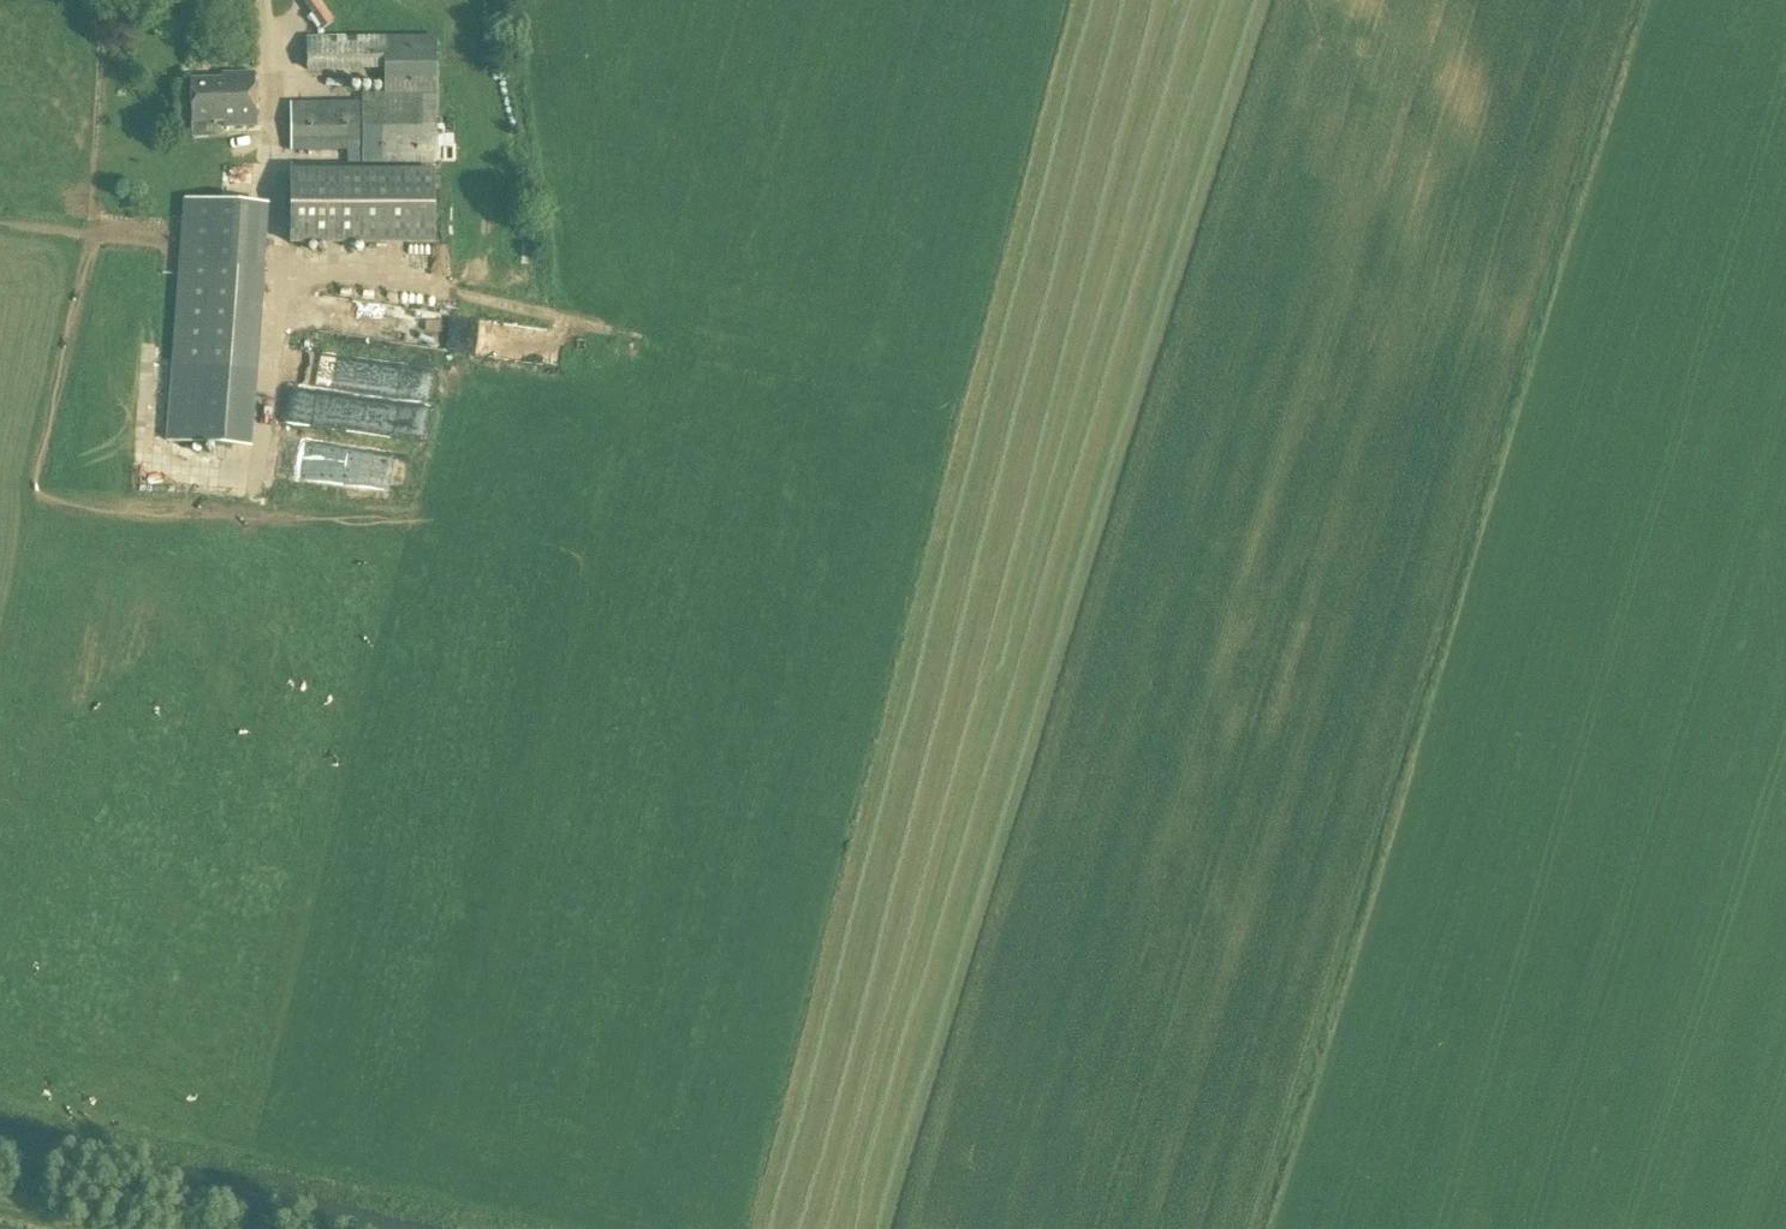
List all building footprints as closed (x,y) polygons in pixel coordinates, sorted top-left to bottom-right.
[(329,17),(317,0),(302,0),(319,24),(329,17)] [(436,163),(434,37),(306,39),(307,71),(384,70),(385,94),(362,94),(362,103),(291,104),(292,151),(347,150),(347,161),(363,160),(363,165),(436,163)] [(257,126),(254,73),(232,74),(232,79),(190,81),(193,138),(214,137),(214,123),(225,122),(225,127),(257,126)] [(254,237),(260,164),(206,160),(201,232),(181,231),(171,370),(257,376),(265,267),(262,267),(264,238),(254,237)] [(291,243),(436,242),(435,169),(291,171),(291,243)] [(317,290),(313,320),(436,337),(440,307),(317,290)]
